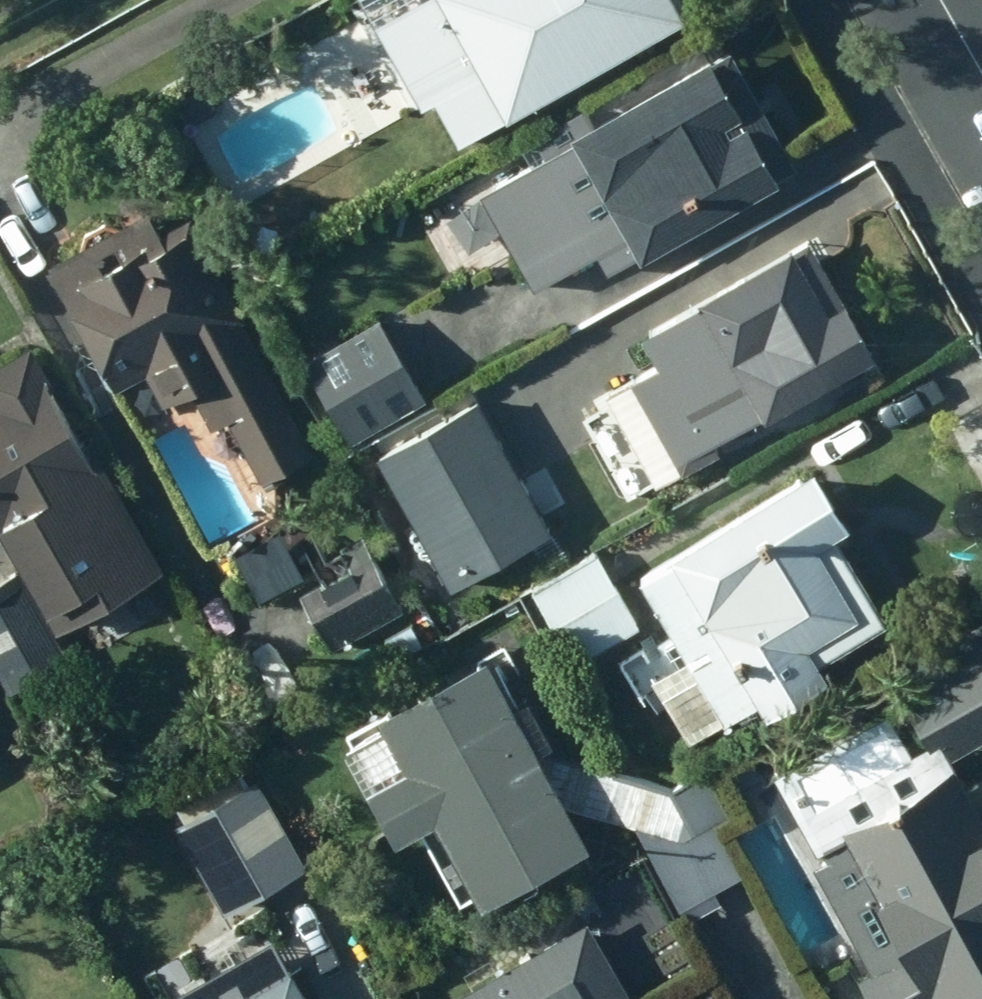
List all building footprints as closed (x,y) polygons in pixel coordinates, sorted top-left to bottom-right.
[(682,8),(677,0),(392,0),(371,11),(419,98),(433,91),(457,134),(682,8)] [(776,170),(706,47),(568,126),(572,132),(490,178),(525,239),(503,251),(522,283),(594,243),(604,260),(634,244),(637,249),(776,170)] [(158,226),(146,204),(45,255),(112,381),(141,365),(156,356),(172,388),(207,369),(261,471),(309,445),(240,317),(244,314),(189,209),(158,226)] [(761,408),(874,348),(844,293),(826,303),(789,238),(695,291),(700,299),(642,330),(658,359),(634,371),(681,461),(715,444),(708,431),(760,403),(761,408)] [(382,316),(302,359),(346,442),(426,399),(382,316)] [(27,338),(0,353),(0,522),(56,618),(156,561),(27,338)] [(550,528),(476,398),(381,452),(455,584),(550,528)] [(950,438),(981,493),(981,419),(950,438)] [(846,516),(811,459),(669,547),(670,550),(636,570),(722,709),(754,689),(764,704),(825,667),(805,634),(856,603),(814,535),(846,516)] [(407,611),(372,535),(304,567),(292,541),(244,564),(263,604),(295,590),(323,650),(407,611)] [(635,623),(596,551),(531,587),(571,659),(635,623)] [(15,565),(0,574),(0,678),(5,687),(66,651),(15,565)] [(980,610),(895,658),(946,747),(981,727),(981,615),(980,610)] [(482,888),(585,832),(483,642),(341,718),(395,818),(433,798),(482,888)] [(949,759),(840,822),(843,828),(821,841),(826,852),(821,854),(823,857),(809,865),(867,966),(860,971),(875,998),(934,998),(981,972),(981,815),(949,759)] [(737,814),(709,762),(665,785),(716,882),(740,869),(717,824),(737,814)] [(276,813),(194,859),(245,949),(327,903),(276,813)] [(658,868),(645,845),(595,875),(614,909),(665,879),(658,868)] [(582,915),(445,994),(448,998),(628,998),(631,997),(582,915)] [(283,937),(170,998),(317,998),(283,937)]
